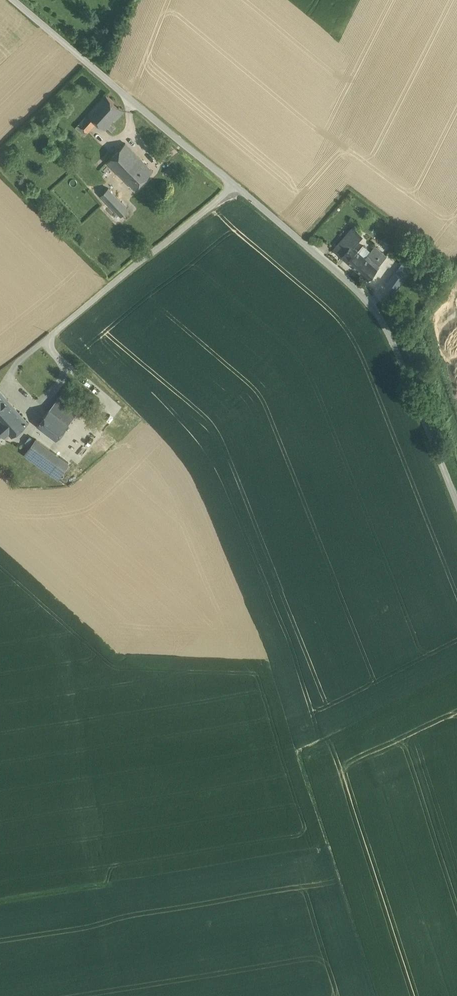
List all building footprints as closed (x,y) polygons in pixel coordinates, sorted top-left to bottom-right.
[(105,94),(88,114),(96,122),(105,129),(113,119),(115,121),(124,111),(105,94)] [(88,114),(79,123),(88,131),(96,122),(88,114)] [(88,131),(79,123),(76,127),(85,135),(88,131)] [(146,164),(125,143),(107,161),(135,189),(153,170),(146,163),(146,164)] [(129,209),(108,187),(101,194),(122,216),(129,209)] [(370,251),(363,245),(358,251),(356,249),(352,245),(362,235),(354,227),(334,249),(347,260),(368,278),(383,260),(372,250),(370,251)] [(387,256),(375,246),(372,250),(383,260),(387,256)] [(402,263),(396,272),(396,271),(386,285),(394,290),(409,268),(402,263)] [(0,393),(0,423),(12,436),(27,423),(0,393)] [(78,412),(59,398),(50,410),(69,424),(78,412)] [(69,424),(50,410),(37,426),(56,441),(69,424)] [(69,463),(35,439),(25,454),(58,478),(69,463)]
